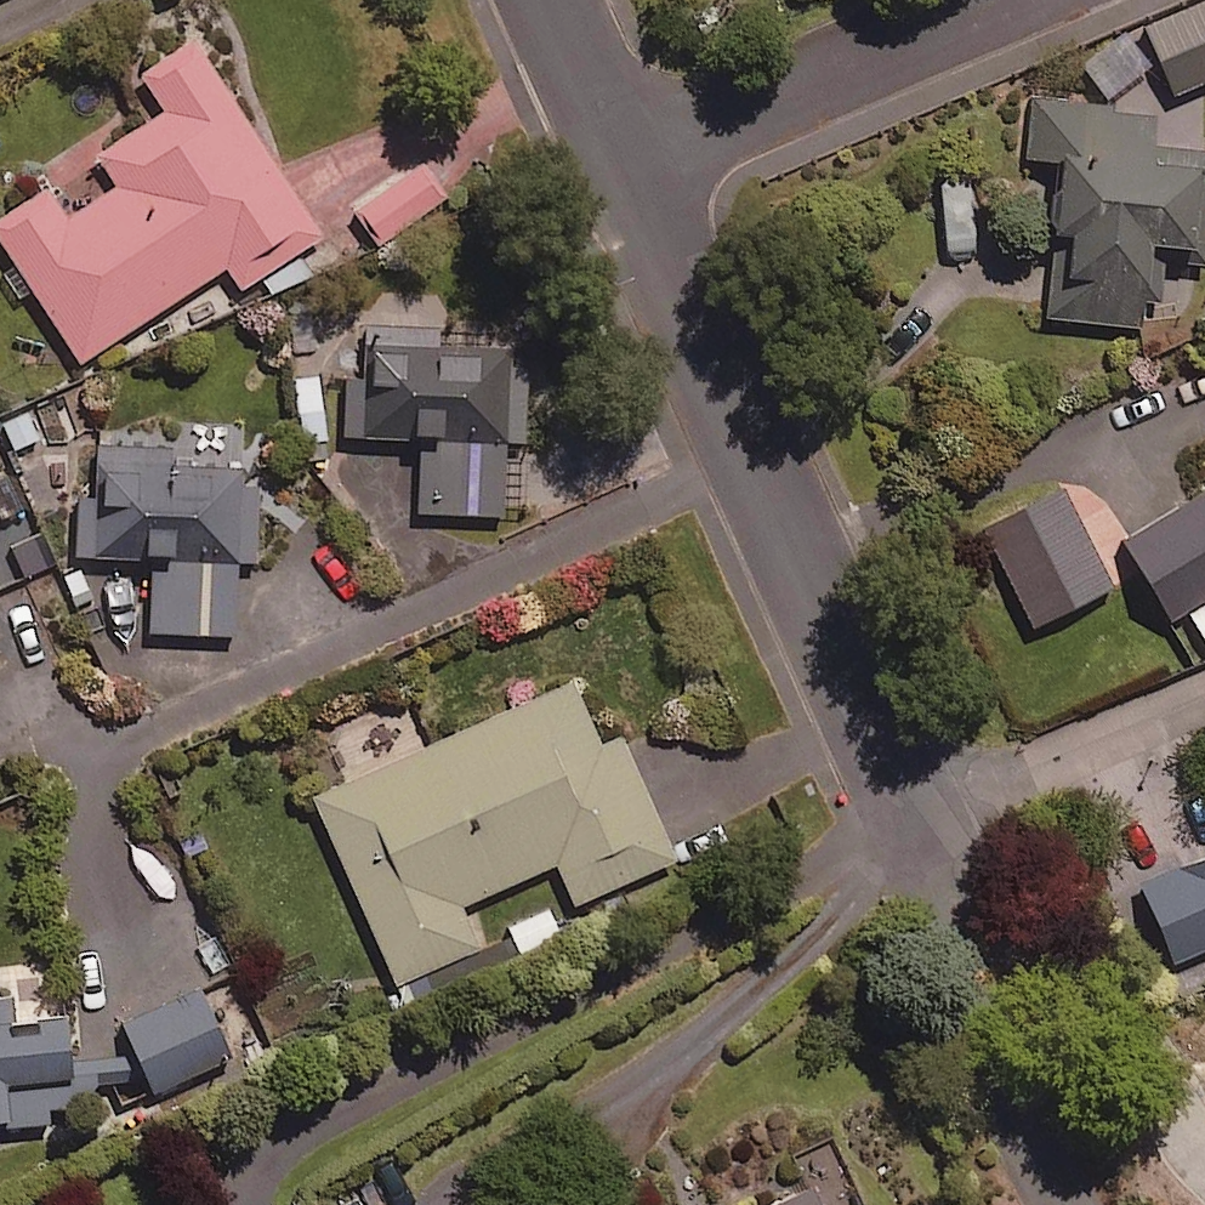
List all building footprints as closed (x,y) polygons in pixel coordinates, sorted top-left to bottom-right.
[(1146,23),(1174,91),(1204,78),(1204,0),(1202,0),(1146,23)] [(275,296),(310,274),(296,252),(321,236),(198,42),(145,76),(166,110),(99,152),(119,184),(69,215),(50,185),(0,216),(0,235),(14,256),(0,265),(0,270),(19,300),(35,290),(79,359),(227,265),(242,287),(261,274),(275,296)] [(1145,322),(1146,298),(1160,299),(1163,253),(1204,255),(1204,151),(1153,147),(1156,105),(1031,97),(1028,154),(1062,156),(1052,317),(1145,322)] [(443,196),(417,160),(353,207),(379,243),(443,196)] [(507,434),(528,434),(527,377),(508,378),(508,344),(436,346),(436,325),(371,326),(372,380),(348,381),(349,435),(419,434),(421,511),(509,511),(507,434)] [(235,631),(237,557),(258,558),(260,467),(198,465),(198,441),(76,438),(73,553),(152,555),(150,629),(235,631)] [(1124,535),(1173,617),(1188,608),(1204,637),(1204,486),(1124,535)] [(55,568),(20,487),(0,496),(0,591),(55,568)] [(602,743),(574,680),(316,796),(399,981),(480,945),(461,903),(557,860),(576,902),(677,856),(622,734),(602,743)] [(1141,882),(1175,960),(1204,947),(1204,854),(1141,882)] [(230,1056),(201,988),(125,1021),(154,1089),(230,1056)] [(14,1114),(15,1124),(47,1122),(46,1105),(93,1103),(92,1084),(72,1085),(68,1015),(15,1018),(14,995),(0,996),(0,1115),(14,1114)] [(814,1185),(771,1204),(823,1204),(814,1185)]
